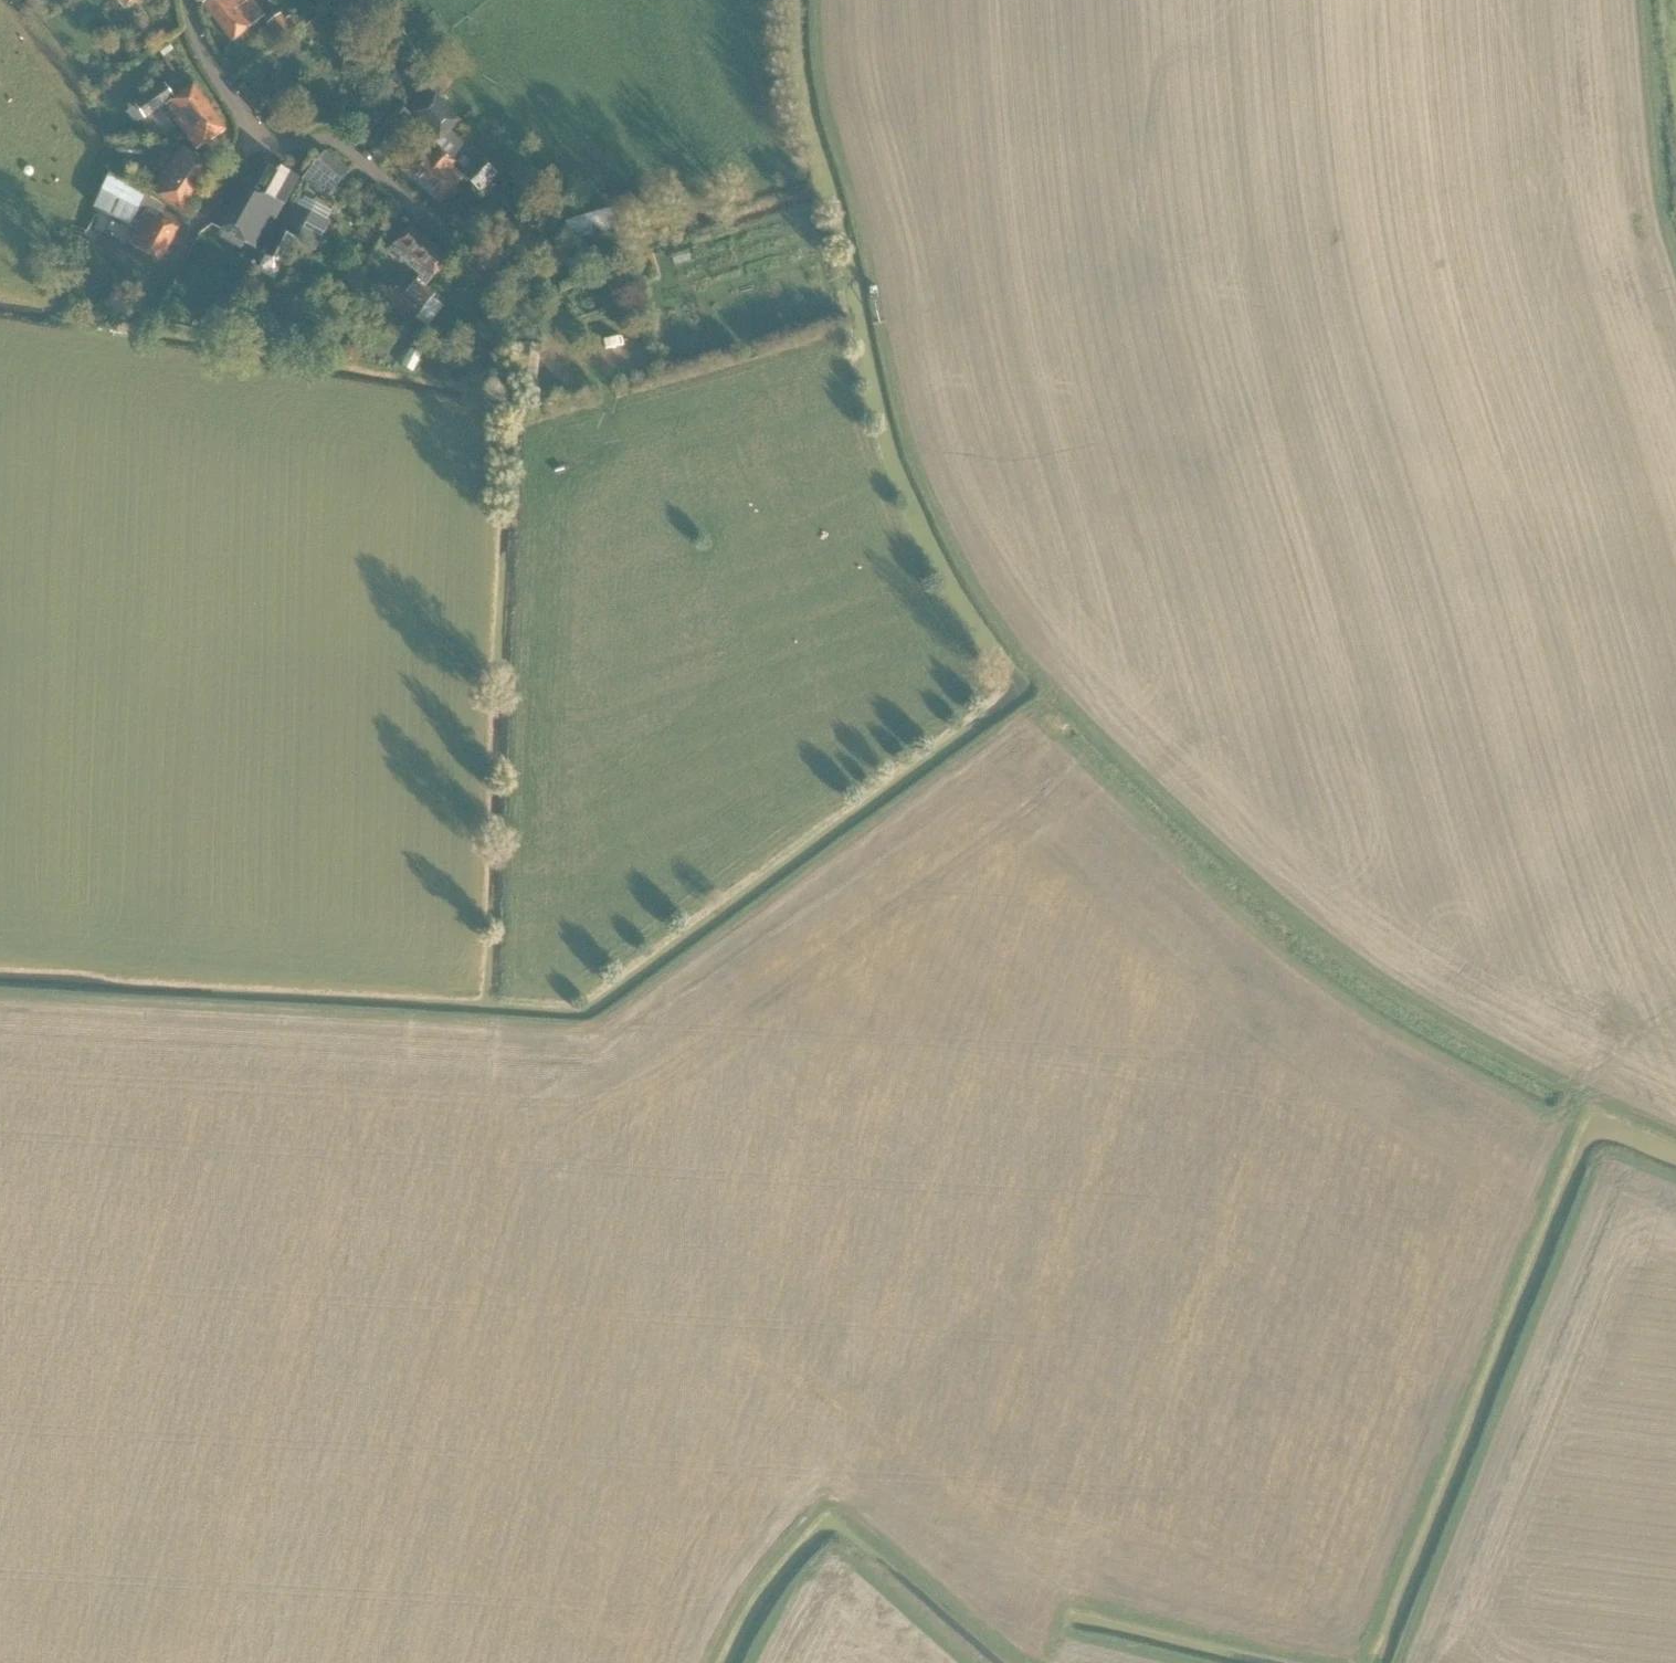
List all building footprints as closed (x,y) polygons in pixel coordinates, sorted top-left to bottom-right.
[(253,0),(208,0),(204,3),(234,41),(265,16),(253,0)] [(299,25),(286,9),(268,23),(281,39),(299,25)] [(403,102),(406,97),(416,83),(420,77),(401,63),(396,69),(383,88),(395,96),(403,102)] [(195,85),(176,98),(165,83),(135,104),(146,119),(167,105),(198,149),(226,129),(195,85)] [(441,204),(465,177),(481,193),(499,175),(481,158),(457,133),(464,125),(436,93),(414,113),(438,140),(435,143),(433,141),(406,172),(441,204)] [(182,212),(210,169),(213,166),(183,147),(153,192),(182,212)] [(328,197),(349,172),(326,153),(305,178),(328,197)] [(259,249),(298,179),(271,164),(258,187),(239,176),(213,224),(259,249)] [(99,191),(115,199),(121,201),(122,199),(142,209),(148,196),(128,186),(129,184),(107,173),(99,191)] [(637,191),(622,194),(626,216),(641,213),(637,191)] [(316,251),(331,222),(294,203),(280,230),(279,229),(264,256),(284,267),(298,241),(316,251)] [(570,215),(573,237),(622,229),(619,207),(570,215)] [(162,261),(183,222),(163,211),(158,219),(150,214),(141,230),(137,228),(129,243),(162,261)] [(392,247),(422,274),(417,281),(407,294),(398,287),(385,304),(413,325),(424,310),(435,295),(436,294),(426,288),(430,282),(450,260),(412,225),(392,247)] [(657,254),(648,255),(649,278),(658,277),(657,254)]
